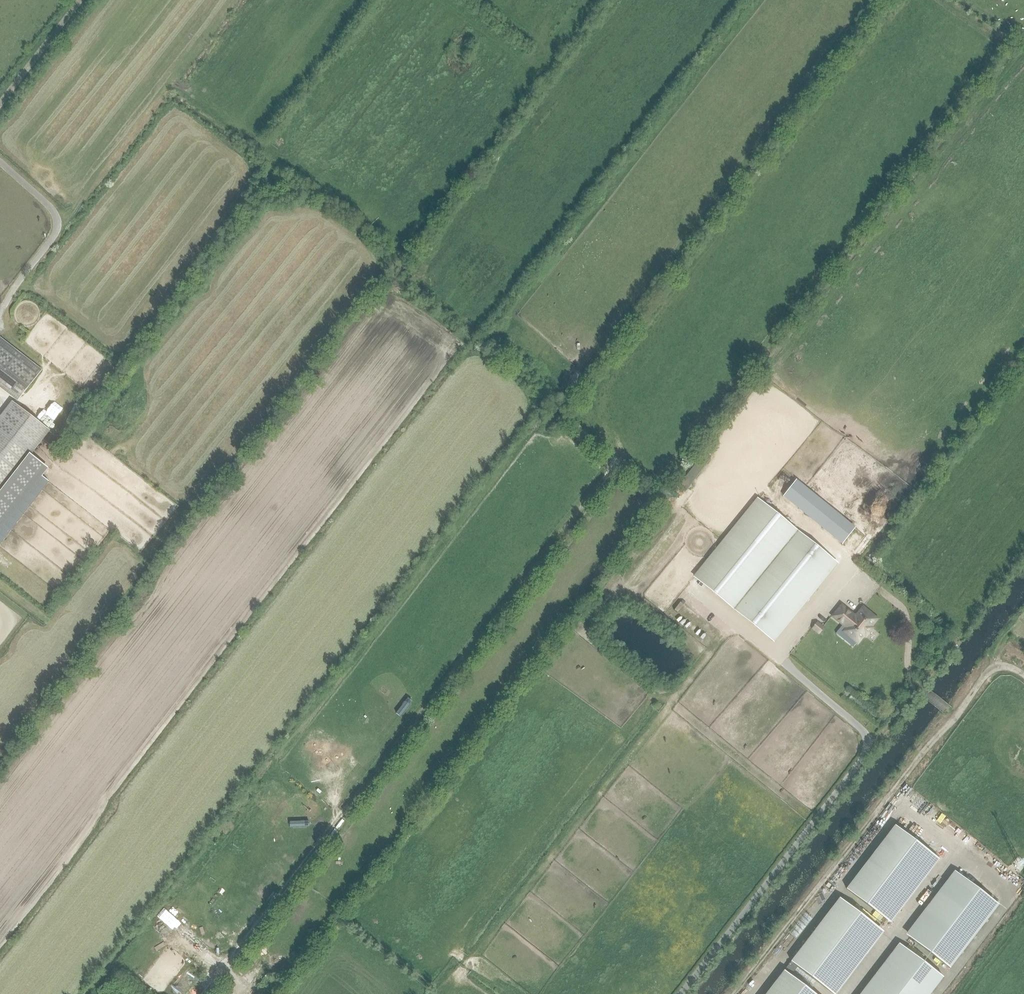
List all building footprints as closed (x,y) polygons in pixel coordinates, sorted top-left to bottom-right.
[(25,400),(48,368),(0,334),(0,382),(25,400)] [(48,429),(14,403),(0,420),(0,491),(48,429)] [(758,499),(695,577),(734,609),(773,641),(791,618),(836,563),(758,499)] [(793,517),(789,521),(799,529),(802,525),(793,517)] [(865,636),(866,634),(868,634),(871,631),(871,629),(872,628),(870,627),(876,619),(863,608),(859,614),(853,614),(842,605),(832,616),(847,628),(844,631),(858,642),(864,634),(865,636)] [(811,629),(819,635),(825,627),(817,621),(811,629)] [(935,856),(895,825),(847,889),(886,920),(935,856)] [(910,938),(950,968),(999,905),(959,874),(910,938)] [(791,962),(831,992),(880,928),(840,898),(791,962)] [(169,932),(182,909),(171,903),(158,926),(169,932)] [(244,912),(235,921),(243,929),(252,920),(244,912)] [(867,993),(930,993),(943,977),(903,947),(867,993)] [(784,970),(766,993),(815,993),(784,970)]
